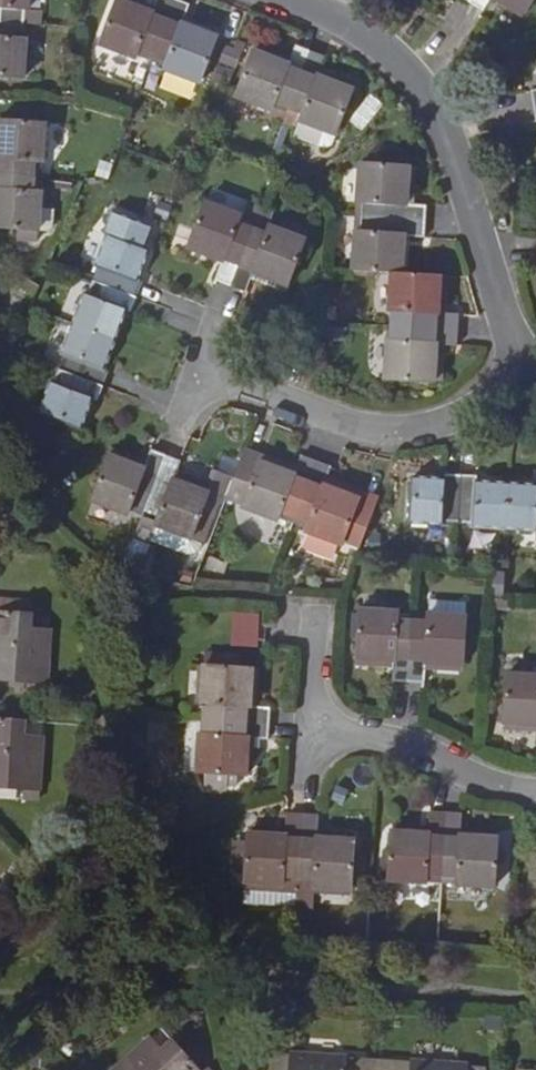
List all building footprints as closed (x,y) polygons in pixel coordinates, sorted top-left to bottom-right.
[(18,29),(20,11),(24,11),(25,0),(0,0),(0,27),(18,29)] [(152,66),(176,6),(162,0),(160,0),(154,14),(152,19),(119,7),(103,50),(136,64),(138,60),(152,66)] [(487,8),(493,0),(474,0),(487,8)] [(524,16),(527,11),(510,0),(498,0),(524,16)] [(527,11),(534,0),(510,0),(527,11)] [(121,3),(119,7),(152,19),(154,14),(121,3)] [(176,6),(152,66),(164,71),(163,74),(201,89),(217,44),(182,31),(185,26),(190,11),(176,6)] [(182,31),(217,44),(219,39),(185,26),(182,31)] [(18,29),(0,27),(0,85),(18,87),(22,45),(17,44),(18,29)] [(273,114),(287,120),(311,59),(297,53),(291,67),(289,73),(256,60),(239,104),(271,118),(273,114)] [(230,68),(235,57),(227,54),(223,65),(230,68)] [(259,54),(256,60),(289,73),(291,67),(259,54)] [(311,59),(287,120),(300,125),(299,129),(334,143),(352,98),(318,84),(326,66),(311,59)] [(216,82),(224,86),(228,75),(220,71),(216,82)] [(30,181),(31,167),(35,167),(39,126),(0,124),(0,179),(30,181)] [(360,208),(358,224),(423,229),(424,213),(404,212),(406,175),(359,172),(356,208),(360,208)] [(0,179),(0,238),(30,240),(32,219),(33,198),(28,198),(30,181),(0,179)] [(68,191),(72,184),(52,183),(52,191),(68,191)] [(218,283),(232,289),(256,228),(242,222),(242,219),(208,206),(191,250),(225,263),(218,283)] [(32,219),(30,240),(38,241),(44,233),(45,220),(32,219)] [(423,229),(358,224),(358,240),(354,240),(351,277),(389,279),(399,280),(402,244),(422,244),(423,229)] [(256,228),(232,289),(247,295),(255,276),(288,289),(305,244),(270,230),(268,233),(256,228)] [(101,272),(95,286),(137,303),(142,288),(138,286),(149,258),(109,242),(98,270),(101,272)] [(437,282),(399,280),(389,279),(386,316),(391,318),(389,333),(454,338),(455,322),(443,322),(435,321),(437,282)] [(443,322),(445,283),(437,282),(435,321),(443,322)] [(137,303),(95,286),(89,302),(86,301),(74,329),(115,346),(127,316),(131,317),(137,303)] [(115,346),(74,329),(62,360),(64,360),(60,374),(102,391),(108,378),(103,376),(115,346)] [(452,354),(454,338),(389,333),(388,347),(385,347),(381,386),(430,389),(434,352),(441,353),(452,354)] [(439,389),(441,353),(434,352),(430,389),(439,389)] [(102,391),(60,374),(55,388),(51,388),(40,416),(80,434),(91,406),(95,409),(102,391)] [(129,518),(141,523),(165,462),(150,457),(143,476),(109,463),(92,507),(127,522),(129,518)] [(153,532),(189,546),(207,501),(171,487),(179,468),(165,462),(141,523),(154,528),(153,532)] [(278,523),(293,529),(317,469),(303,464),(295,482),(259,469),(242,513),(276,526),(278,523)] [(317,469),(293,529),(306,535),(305,538),(340,551),(344,543),(360,550),(374,513),(324,493),(327,484),(331,474),(317,469)] [(456,529),(459,483),(444,483),(443,489),(413,487),(409,531),(440,533),(440,528),(456,529)] [(476,485),(459,483),(456,529),(472,530),(472,536),(501,537),(504,493),(475,491),(476,485)] [(324,493),(374,513),(377,503),(327,484),(324,493)] [(504,493),(501,537),(534,539),(534,535),(535,535),(535,495),(504,493)] [(189,546),(205,553),(223,508),(207,501),(189,546)] [(393,680),(407,682),(411,617),(398,616),(398,612),(361,609),(358,656),(394,660),(394,668),(393,680)] [(411,617),(407,682),(423,684),(424,669),(425,663),(461,665),(465,617),(427,615),(426,618),(411,617)] [(38,689),(41,635),(14,634),(15,621),(0,620),(0,686),(38,689)] [(357,666),(394,668),(394,660),(358,656),(357,666)] [(215,675),(235,676),(236,663),(216,661),(215,675)] [(425,663),(424,669),(460,672),(461,665),(425,663)] [(202,727),(265,732),(267,716),(252,715),(246,715),(249,678),(215,675),(203,674),(200,713),(203,713),(202,727)] [(246,715),(252,715),(255,678),(249,678),(246,715)] [(504,681),(500,730),(535,732),(535,683),(504,681)] [(33,795),(36,742),(11,740),(12,727),(0,726),(0,793),(33,795)] [(264,749),(265,732),(202,727),(201,740),(197,739),(194,780),(231,782),(239,783),(244,747),(250,747),(264,749)] [(499,737),(535,740),(535,732),(500,730),(499,737)] [(247,784),(250,747),(244,747),(239,783),(247,784)] [(231,782),(202,780),(201,792),(216,793),(230,794),(231,782)] [(436,885),(442,820),(426,819),(425,833),(424,840),(389,838),(387,860),(385,885),(420,887),(421,884),(436,885)] [(458,821),(442,820),(436,885),(453,886),(453,890),(488,893),(492,846),(456,843),(457,836),(458,821)] [(292,890),(296,826),(283,825),(282,840),(281,845),(244,843),(240,889),(278,892),(278,889),(292,890)] [(315,828),(296,826),(292,890),(308,891),(307,895),(346,898),(349,852),(313,849),(314,842),(315,828)] [(424,840),(425,833),(389,830),(389,838),(424,840)] [(281,845),(282,840),(245,836),(244,843),(281,845)] [(456,843),(492,846),(493,838),(457,836),(456,843)] [(350,845),(314,842),(313,849),(349,852),(350,845)] [(379,884),(385,885),(387,860),(380,859),(379,884)] [(118,1069),(190,1069),(176,1054),(165,1064),(148,1044),(118,1069)] [(341,1069),(341,1065),(286,1061),(285,1065),(267,1065),(267,1069),(357,1069),(341,1069)]
